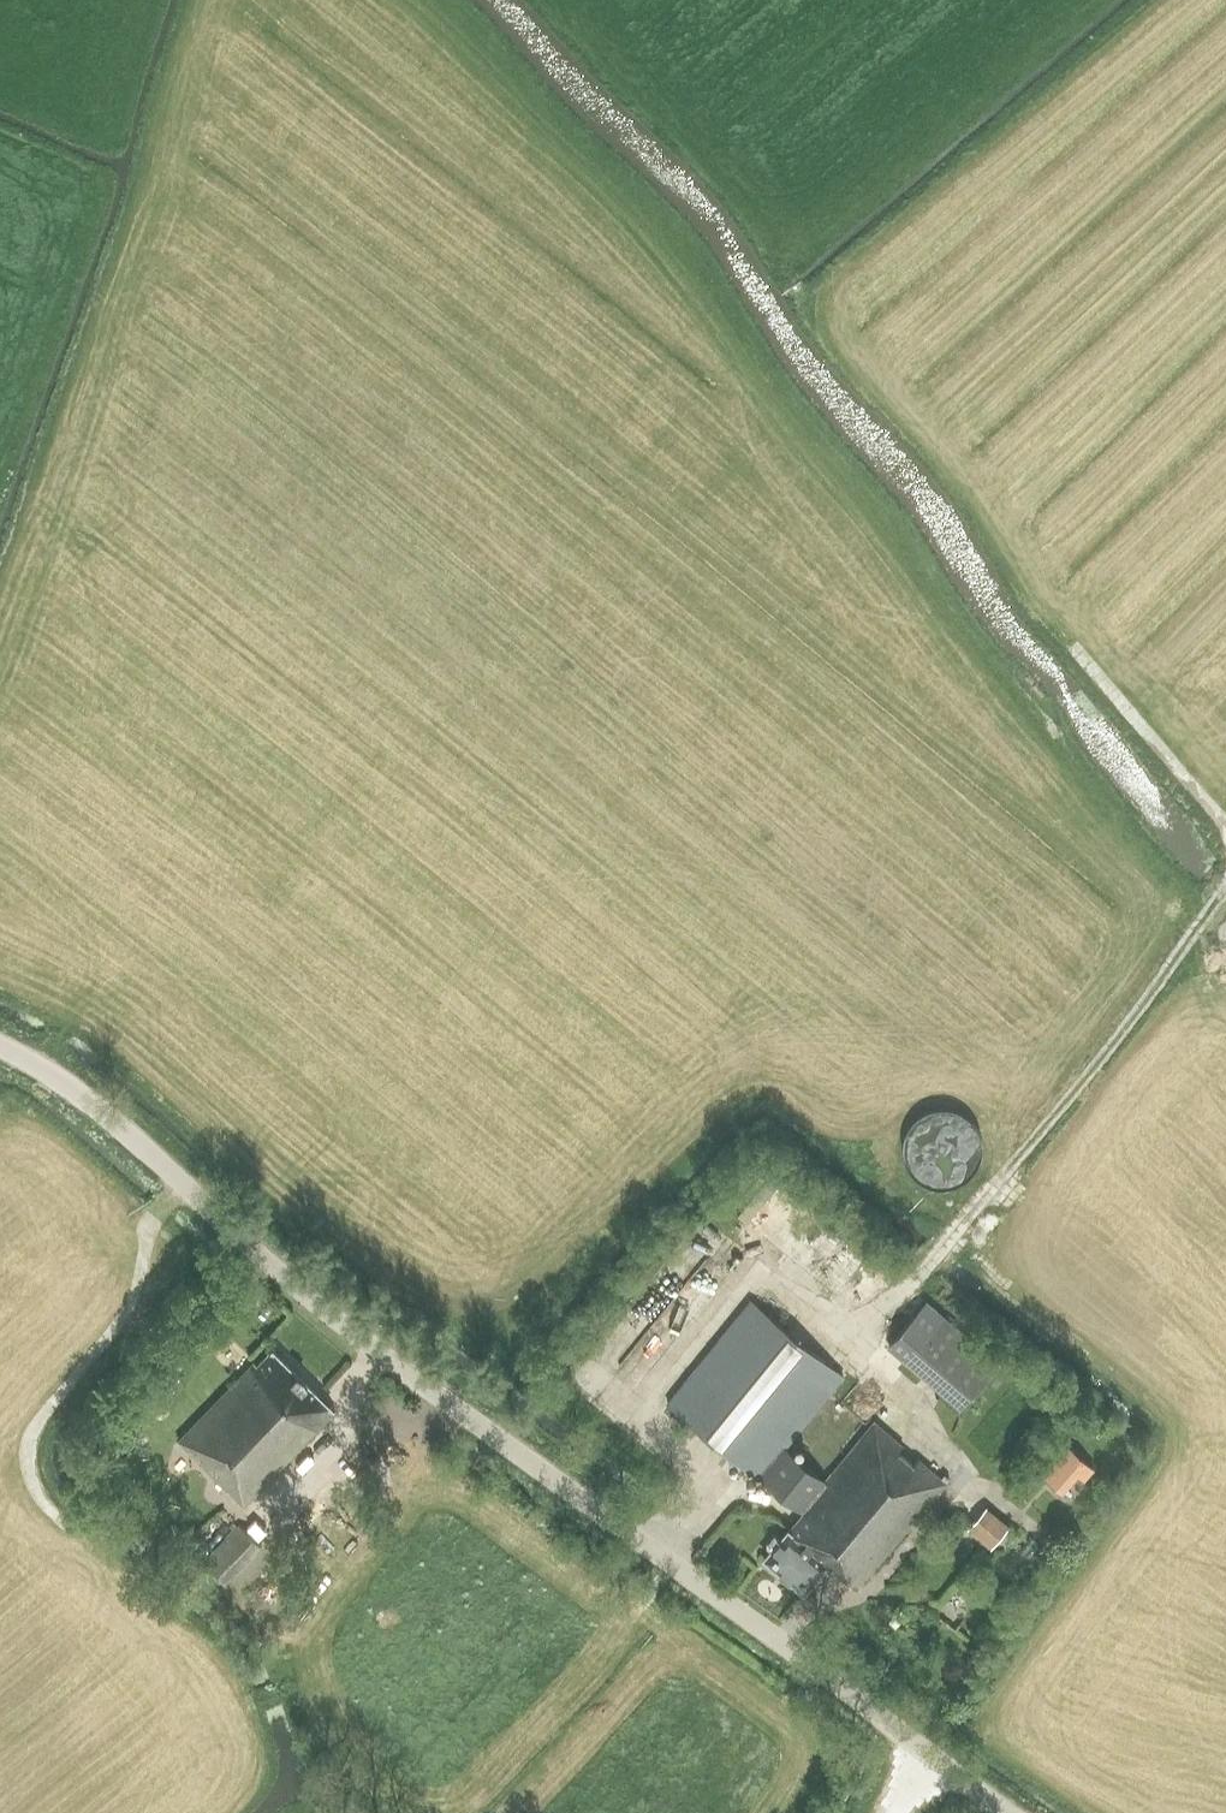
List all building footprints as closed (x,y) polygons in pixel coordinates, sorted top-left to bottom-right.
[(969,1101),(926,1113),(942,1172),(985,1160),(969,1101)] [(824,1481),(784,1447),(843,1376),(751,1301),(668,1403),(760,1479),(761,1477),(803,1512),(789,1529),(789,1530),(765,1558),(804,1592),(828,1564),(857,1589),(946,1482),(874,1422),(824,1481)] [(961,1408),(999,1364),(944,1319),(907,1362),(961,1408)] [(335,1411),(272,1350),(244,1379),(242,1376),(178,1441),(244,1505),(335,1411)] [(1095,1468),(1068,1445),(1042,1475),(1063,1493),(1078,1476),(1084,1481),(1095,1468)] [(992,1548),(1010,1526),(986,1507),(968,1529),(992,1548)] [(943,1547),(958,1527),(945,1517),(929,1537),(943,1547)] [(226,1584),(262,1546),(238,1524),(202,1561),(226,1584)] [(896,1625),(901,1619),(895,1615),(891,1620),(896,1625)]
